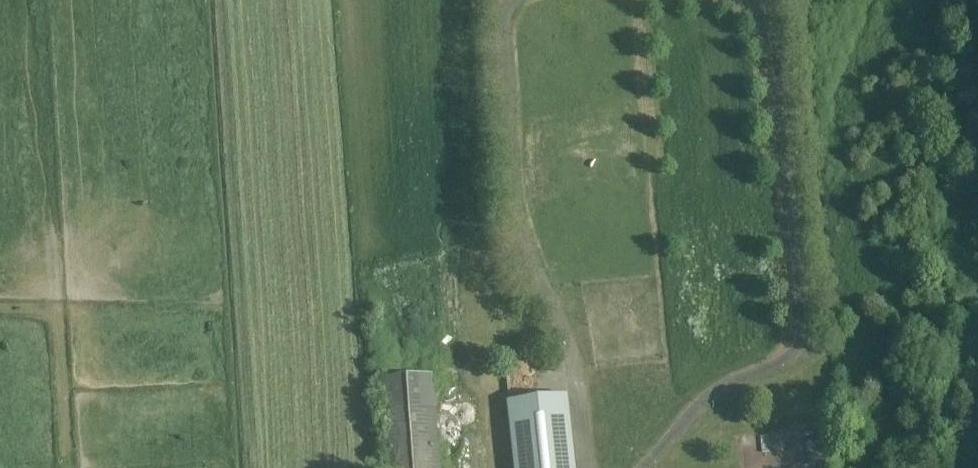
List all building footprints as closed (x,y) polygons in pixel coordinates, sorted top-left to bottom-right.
[(379,377),(386,467),(440,467),(433,374),(379,377)] [(517,467),(577,467),(572,395),(512,399),(517,467)]
